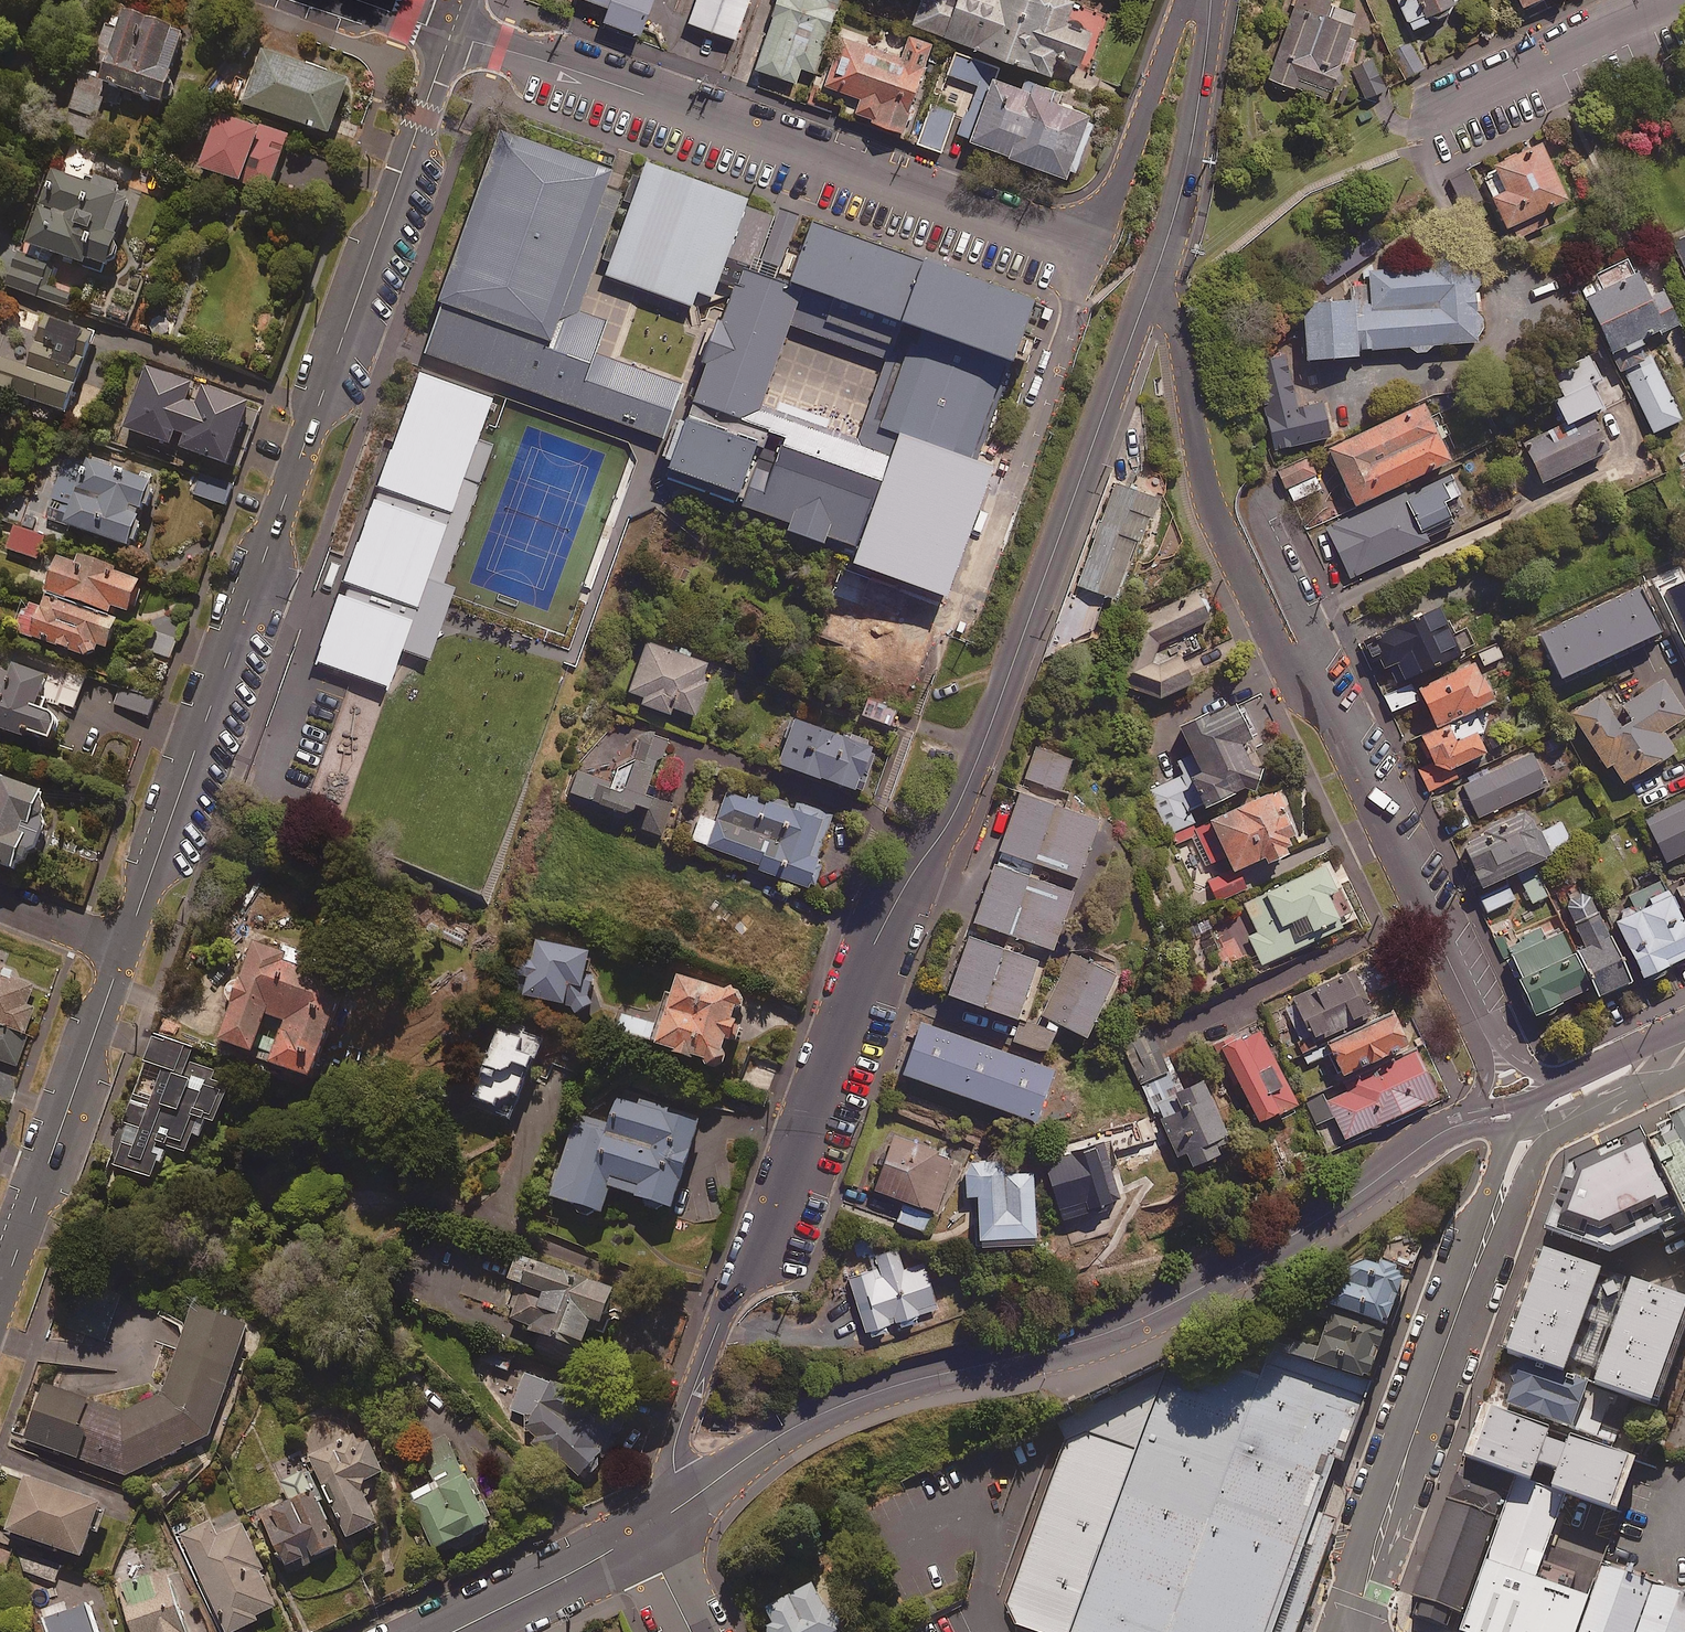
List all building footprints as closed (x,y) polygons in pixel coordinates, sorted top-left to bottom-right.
[(605,3),(600,18),(636,30),(647,0),(596,0),(605,3)] [(687,19),(733,36),(747,0),(694,0),(687,19)] [(753,66),(794,79),(798,65),(813,70),(835,0),(775,0),(753,66)] [(910,21),(1047,71),(1053,53),(1066,58),(1078,24),(1061,18),(1067,0),(917,0),(910,21)] [(1268,76),(1325,96),(1354,12),(1329,3),(1330,0),(1294,0),(1268,76)] [(1407,24),(1450,8),(1447,0),(1398,0),(1407,24)] [(183,31),(123,10),(117,28),(105,23),(95,52),(106,56),(100,74),(82,68),(69,108),(96,117),(102,99),(116,103),(121,88),(159,101),(183,31)] [(927,46),(847,16),(821,82),(858,96),(853,111),(901,129),(908,109),(904,107),(927,46)] [(1424,67),(1410,42),(1395,50),(1409,75),(1424,67)] [(348,78),(262,48),(242,102),(329,133),(348,78)] [(997,66),(954,50),(946,72),(974,83),(955,133),(1061,172),(1084,109),(1045,94),(1048,85),(1023,75),(1020,82),(995,72),(997,66)] [(1385,87),(1370,58),(1351,68),(1365,96),(1385,87)] [(286,137),(216,113),(198,166),(268,190),(286,137)] [(640,171),(507,123),(426,346),(670,435),(693,372),(608,341),(621,304),(595,294),(640,171)] [(1564,199),(1539,142),(1491,164),(1501,184),(1489,189),(1511,240),(1548,223),(1541,209),(1564,199)] [(756,193),(660,158),(617,275),(713,310),(756,193)] [(128,198),(51,170),(25,242),(102,270),(128,198)] [(1024,298),(814,221),(793,278),(911,321),(873,424),(902,435),(858,555),(953,589),(998,467),(966,455),(1024,298)] [(1377,250),(1365,232),(1317,264),(1330,282),(1377,250)] [(1671,242),(1684,272),(1684,235),(1671,242)] [(17,251),(5,284),(66,306),(71,292),(47,283),(53,265),(17,251)] [(1432,344),(1479,341),(1473,258),(1367,265),(1369,298),(1300,302),(1304,359),(1355,355),(1355,349),(1407,346),(1413,351),(1421,352),(1427,350),(1432,344)] [(1645,296),(1627,258),(1594,273),(1598,281),(1581,289),(1609,351),(1675,321),(1660,288),(1645,296)] [(795,282),(746,265),(692,412),(741,430),(795,282)] [(40,315),(34,332),(28,330),(17,361),(0,356),(0,389),(65,412),(92,333),(40,315)] [(170,322),(154,315),(147,332),(163,339),(170,322)] [(1296,409),(1285,353),(1257,359),(1275,447),(1328,437),(1322,404),(1296,409)] [(1563,422),(1587,412),(1599,406),(1588,382),(1597,378),(1586,355),(1550,372),(1561,395),(1552,400),(1563,422)] [(1656,359),(1623,373),(1649,433),(1682,419),(1656,359)] [(124,427),(167,442),(172,428),(183,431),(178,446),(226,463),(248,400),(145,365),(124,427)] [(1448,459),(1421,403),(1326,448),(1353,504),(1448,459)] [(760,437),(692,412),(672,469),(740,493),(760,437)] [(788,412),(754,504),(849,538),(883,446),(788,412)] [(1587,412),(1563,422),(1522,442),(1540,481),(1606,450),(1587,412)] [(142,520),(137,519),(141,505),(150,508),(156,488),(148,485),(150,478),(89,458),(82,480),(59,472),(50,499),(62,503),(56,521),(128,545),(130,538),(135,540),(142,520)] [(1321,489),(1307,458),(1279,470),(1292,501),(1321,489)] [(232,483),(200,472),(193,493),(225,504),(232,483)] [(1459,493),(1450,473),(1359,515),(1357,513),(1327,527),(1349,576),(1427,540),(1422,528),(1448,517),(1441,501),(1459,493)] [(1156,496),(1116,481),(1077,583),(1114,597),(1135,539),(1140,540),(1156,496)] [(28,494),(11,489),(3,515),(20,520),(28,494)] [(46,537),(13,527),(6,548),(39,559),(46,537)] [(77,555),(74,562),(57,555),(44,588),(107,613),(110,605),(126,611),(138,579),(77,555)] [(899,590),(851,571),(842,595),(862,603),(844,650),(882,665),(887,653),(897,657),(914,615),(902,610),(903,607),(894,604),(899,590)] [(1681,583),(1651,596),(1676,650),(1684,646),(1684,592),(1681,583)] [(1656,630),(1636,586),(1536,633),(1557,676),(1656,630)] [(1202,648),(1192,625),(1216,614),(1204,587),(1137,617),(1122,684),(1160,695),(1192,682),(1182,657),(1202,648)] [(114,621),(43,597),(41,606),(28,602),(18,632),(89,656),(93,644),(105,648),(114,621)] [(1448,636),(1433,605),(1386,627),(1376,606),(1350,619),(1375,670),(1386,665),(1394,682),(1473,645),(1465,628),(1448,636)] [(184,625),(166,616),(151,649),(169,658),(184,625)] [(706,660),(646,638),(626,694),(669,711),(672,704),(695,712),(707,678),(701,675),(706,660)] [(1496,644),(1477,651),(1482,666),(1502,658),(1496,644)] [(22,736),(25,730),(48,739),(57,716),(42,711),(47,696),(39,693),(45,674),(0,658),(0,729),(22,736)] [(1416,688),(1435,728),(1478,708),(1491,702),(1471,661),(1416,688)] [(86,671),(69,666),(57,704),(73,709),(86,671)] [(1684,715),(1662,678),(1609,710),(1600,695),(1571,712),(1603,766),(1609,763),(1620,781),(1672,750),(1660,730),(1684,715)] [(1417,699),(1410,684),(1384,696),(1391,711),(1417,699)] [(155,698),(122,686),(115,705),(148,717),(155,698)] [(1253,734),(1232,687),(1149,724),(1174,778),(1149,789),(1168,831),(1193,820),(1188,809),(1259,777),(1242,739),(1253,734)] [(897,708),(868,697),(862,713),(892,724),(897,708)] [(1478,708),(1435,728),(1419,737),(1431,762),(1417,768),(1429,792),(1448,782),(1444,772),(1483,753),(1473,733),(1487,726),(1478,708)] [(874,743),(793,716),(779,759),(860,786),(874,743)] [(619,764),(613,783),(578,770),(570,790),(630,812),(634,800),(650,806),(643,827),(662,834),(673,803),(644,793),(664,737),(645,730),(635,757),(619,764)] [(1073,757),(1037,744),(1000,847),(1078,875),(1099,818),(1064,805),(1069,789),(1063,786),(1073,757)] [(1545,785),(1530,752),(1463,784),(1478,816),(1545,785)] [(0,773),(0,863),(28,873),(50,813),(37,808),(44,789),(0,773)] [(808,885),(834,813),(798,800),(795,808),(726,783),(713,818),(700,814),(691,838),(760,863),(759,867),(808,885)] [(1265,853),(1267,858),(1295,845),(1289,832),(1298,827),(1280,789),(1269,794),(1267,790),(1174,835),(1178,843),(1196,834),(1209,863),(1228,854),(1234,866),(1208,878),(1217,899),(1251,884),(1242,863),(1265,853)] [(1671,804),(1644,817),(1664,861),(1684,851),(1684,808),(1675,813),(1671,804)] [(1452,836),(1478,888),(1569,842),(1559,822),(1540,831),(1517,809),(1472,832),(1469,827),(1452,836)] [(1074,889),(996,861),(975,919),(1053,947),(1074,889)] [(1354,918),(1326,862),(1244,902),(1258,931),(1248,935),(1262,963),(1354,918)] [(1547,895),(1535,866),(1518,873),(1530,902),(1547,895)] [(1631,906),(1619,912),(1619,918),(1614,921),(1639,976),(1684,955),(1684,932),(1660,878),(1625,894),(1631,906)] [(1513,899),(1505,882),(1478,895),(1486,911),(1513,899)] [(1626,981),(1587,891),(1563,901),(1583,947),(1577,950),(1596,994),(1626,981)] [(1560,932),(1546,939),(1538,923),(1501,941),(1534,1012),(1586,988),(1560,932)] [(1038,957),(968,932),(947,990),(1018,1015),(1038,957)] [(255,1049),(254,1053),(314,1075),(348,979),(311,966),(315,954),(277,940),(275,945),(257,939),(223,1038),(255,1049)] [(525,979),(522,995),(569,1005),(573,1014),(594,1002),(589,994),(593,977),(584,975),(590,952),(536,940),(532,961),(520,959),(517,977),(525,979)] [(1061,1022),(1087,1035),(1117,973),(1072,952),(1043,1014),(1041,1013),(1035,1024),(1026,1020),(1017,1040),(1046,1053),(1061,1022)] [(28,1004),(35,984),(0,972),(0,1022),(36,1034),(45,1010),(28,1004)] [(1373,1010),(1357,973),(1287,1003),(1303,1041),(1373,1010)] [(655,1042),(654,1046),(703,1061),(706,1067),(726,1056),(722,1048),(725,1041),(729,1042),(737,1019),(732,1018),(735,1009),(741,1008),(745,1002),(742,991),(734,988),(726,990),(677,974),(661,1026),(623,1014),(618,1030),(655,1042)] [(1409,1041),(1395,1011),(1329,1042),(1343,1072),(1409,1041)] [(1054,1068),(920,1020),(902,1071),(1035,1119),(1054,1068)] [(0,1022),(0,1058),(25,1066),(36,1034),(0,1022)] [(1296,1101),(1259,1025),(1216,1046),(1233,1082),(1239,1079),(1258,1119),(1296,1101)] [(538,1042),(498,1027),(472,1097),(511,1112),(538,1042)] [(218,1124),(230,1086),(219,1083),(222,1072),(189,1062),(194,1046),(154,1034),(114,1164),(160,1178),(169,1147),(190,1153),(195,1137),(203,1139),(208,1121),(218,1124)] [(1438,1094),(1418,1051),(1346,1084),(1349,1090),(1328,1100),(1345,1137),(1438,1094)] [(1180,1089),(1174,1074),(1144,1086),(1154,1111),(1160,1109),(1178,1153),(1186,1149),(1192,1162),(1220,1151),(1214,1137),(1225,1133),(1203,1079),(1180,1089)] [(663,1205),(671,1208),(701,1116),(621,1090),(609,1125),(577,1114),(550,1196),(576,1205),(579,1213),(585,1216),(590,1215),(595,1211),(601,1213),(610,1188),(647,1200),(647,1207),(652,1212),(659,1210),(663,1205)] [(1640,1134),(1684,1225),(1684,1112),(1640,1134)] [(955,1154),(890,1132),(871,1187),(905,1199),(898,1220),(929,1231),(955,1154)] [(1120,1197),(1103,1141),(1045,1159),(1062,1215),(1120,1197)] [(1666,1221),(1629,1145),(1568,1175),(1547,1233),(1605,1251),(1666,1221)] [(972,1163),(966,1169),(967,1194),(978,1194),(980,1244),(1037,1241),(1033,1171),(1004,1173),(1004,1161),(972,1163)] [(871,1256),(875,1270),(850,1278),(865,1329),(867,1328),(869,1336),(889,1330),(887,1322),(895,1320),(897,1327),(918,1321),(916,1314),(937,1307),(924,1263),(904,1269),(897,1248),(879,1254),(874,1236),(854,1242),(860,1259),(871,1256)] [(1332,1305),(1391,1326),(1410,1271),(1351,1251),(1332,1305)] [(612,1290),(518,1257),(510,1281),(524,1286),(511,1324),(581,1348),(591,1320),(600,1323),(612,1290)] [(1565,1302),(1546,1353),(1652,1391),(1676,1400),(1684,1377),(1684,1345),(1565,1302)] [(250,1323),(197,1305),(160,1395),(127,1411),(44,1384),(26,1438),(128,1474),(211,1434),(250,1323)] [(1033,1631),(1284,1631),(1377,1369),(1248,1325),(1057,1419),(1065,1439),(1005,1603),(1015,1626),(1033,1631)] [(1652,1391),(1546,1353),(1528,1402),(1634,1441),(1652,1391)] [(585,1471),(592,1473),(619,1440),(615,1437),(619,1431),(556,1380),(553,1384),(525,1371),(509,1407),(528,1419),(529,1434),(581,1476),(585,1471)] [(1618,1457),(1530,1425),(1515,1465),(1603,1497),(1618,1457)] [(374,1439),(363,1444),(359,1433),(314,1453),(351,1535),(381,1522),(362,1481),(387,1470),(374,1439)] [(492,1521),(450,1433),(418,1449),(435,1483),(411,1495),(437,1547),(492,1521)] [(1426,1588),(1478,1607),(1522,1486),(1471,1467),(1426,1588)] [(341,1543),(306,1471),(284,1482),(292,1498),(263,1512),(290,1568),(341,1543)] [(104,1502),(27,1475),(9,1528),(85,1555),(104,1502)] [(1491,1631),(1590,1631),(1605,1593),(1592,1588),(1601,1563),(1559,1547),(1577,1498),(1527,1480),(1473,1625),(1491,1631)] [(243,1523),(217,1534),(211,1521),(179,1535),(221,1631),(232,1631),(259,1620),(257,1615),(279,1605),(243,1523)] [(65,1567),(29,1553),(22,1571),(58,1585),(65,1567)] [(1672,1577),(1618,1557),(1590,1631),(1652,1631),(1672,1577)] [(168,1569),(119,1586),(136,1631),(191,1631),(168,1569)] [(1672,1577),(1652,1631),(1684,1631),(1684,1581),(1672,1577)] [(813,1584),(765,1608),(774,1624),(766,1629),(767,1631),(838,1631),(813,1584)] [(89,1604),(68,1611),(65,1601),(41,1609),(48,1631),(98,1631),(89,1604)]
